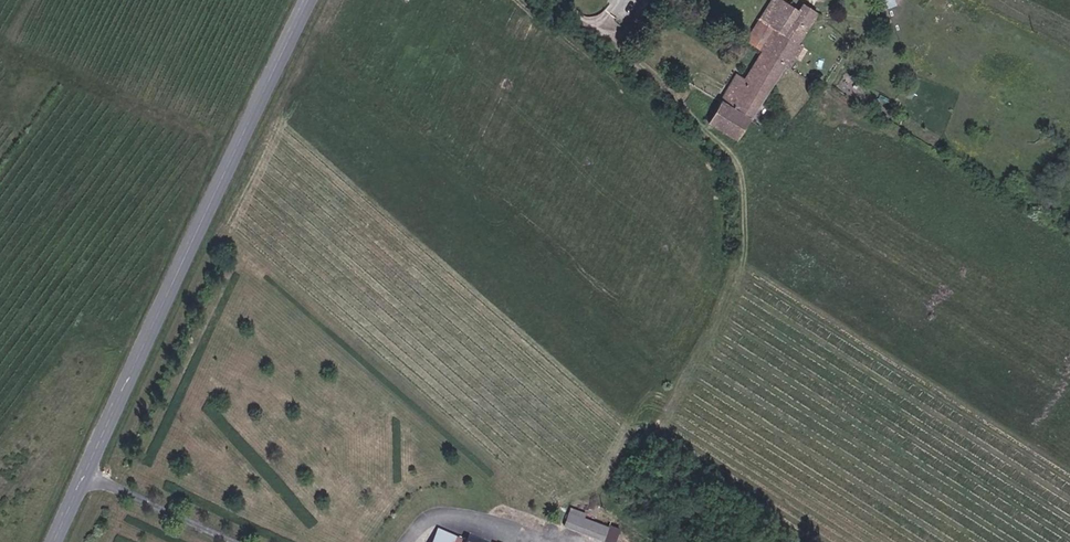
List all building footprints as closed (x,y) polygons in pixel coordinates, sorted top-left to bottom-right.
[(761,52),(762,51),(784,65),(808,27),(794,18),(799,11),(783,0),(770,0),(744,41),(761,52)] [(804,4),(799,11),(794,18),(808,27),(817,13),(804,4)] [(736,74),(720,102),(750,120),(784,65),(762,51),(761,52),(757,59),(762,62),(752,79),(747,76),(745,79),(736,74)] [(990,101),(998,106),(1004,98),(995,93),(990,101)] [(750,120),(720,102),(707,122),(737,140),(750,120)] [(564,526),(603,540),(608,527),(569,513),(564,526)] [(438,528),(433,541),(471,541),(438,528)]
